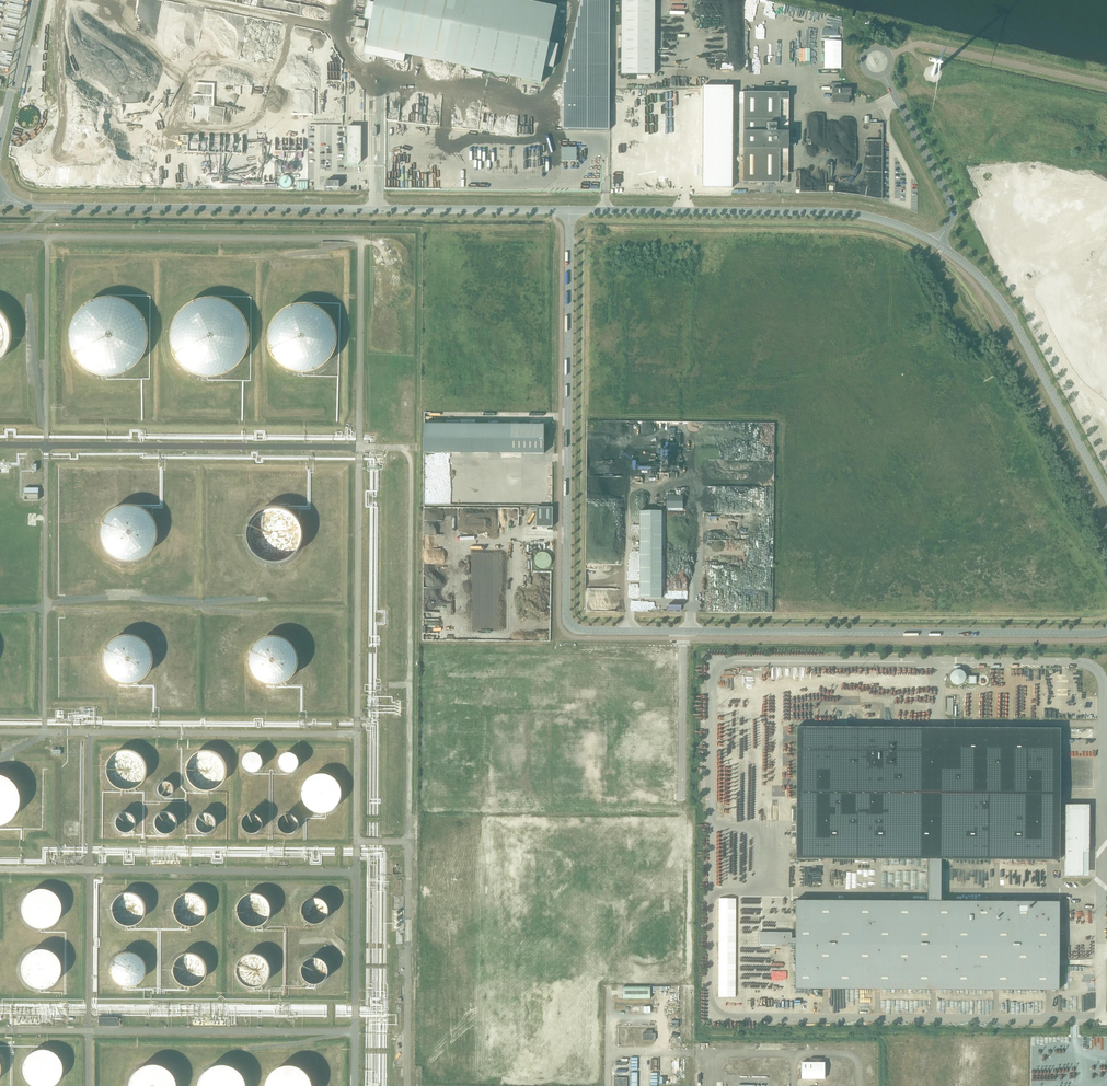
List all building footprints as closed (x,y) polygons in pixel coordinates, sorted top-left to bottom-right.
[(366,46),(541,83),(557,8),(519,0),(376,0),(366,46)] [(621,74),(654,74),(655,0),(622,0),(621,74)] [(365,40),(367,30),(364,29),(366,20),(357,18),(352,38),(365,40)] [(841,68),(842,40),(825,40),(824,67),(841,68)] [(733,86),(702,86),(702,89),(702,188),(732,188),(732,98),(733,89),(733,86)] [(851,98),(851,89),(832,88),(832,103),(849,103),(849,98),(851,98)] [(779,183),(780,100),(789,100),(789,93),(739,93),(739,104),(743,104),(743,182),(779,183)] [(24,125),(37,126),(39,108),(23,107),(22,119),(24,120),(24,125)] [(215,121),(216,109),(193,108),(192,119),(215,121)] [(361,127),(347,126),(347,162),(350,165),(353,165),(355,165),(358,165),(361,162),(361,127)] [(223,153),(242,153),(243,137),(234,137),(234,135),(224,134),(224,146),(220,145),(220,136),(210,136),(210,135),(198,135),(198,139),(188,139),(188,151),(223,152),(223,153)] [(291,186),(291,176),(281,176),(281,187),(291,186)] [(307,189),(308,182),(297,181),(297,189),(307,189)] [(105,376),(107,376),(108,376),(110,376),(112,376),(115,375),(117,375),(119,374),(122,373),(124,372),(126,371),(128,370),(130,368),(132,367),(134,365),(135,364),(137,362),(138,360),(139,359),(139,358),(140,356),(141,356),(141,354),(142,353),(143,351),(143,350),(144,349),(144,347),(145,344),(145,343),(145,342),(145,340),(145,339),(145,338),(145,337),(145,334),(145,332),(144,329),(144,327),(143,326),(143,325),(142,323),(142,322),(141,320),(140,318),(139,317),(138,316),(138,315),(137,314),(136,313),(135,312),(134,311),(134,310),(132,309),(130,307),(128,306),(126,304),(124,303),(121,302),(119,301),(117,301),(114,300),(112,300),(110,299),(107,299),(105,299),(102,300),(100,300),(97,301),(95,301),(93,302),(90,303),(88,304),(86,305),(85,306),(84,307),(82,308),(80,310),(79,312),(78,312),(77,314),(76,315),(76,316),(74,318),(73,319),(73,320),(72,322),(72,323),(71,324),(71,325),(70,326),(70,327),(70,328),(69,330),(69,331),(69,332),(69,334),(69,335),(68,337),(68,338),(69,339),(69,340),(69,342),(69,344),(69,346),(70,348),(70,349),(70,350),(71,351),(71,352),(72,354),(73,356),(73,357),(74,358),(75,359),(76,361),(77,362),(78,363),(79,364),(81,366),(82,367),(84,368),(86,370),(88,371),(90,372),(92,373),(94,374),(97,375),(99,375),(101,376),(102,376),(105,376)] [(204,300),(203,300),(201,301),(199,301),(198,301),(195,302),(194,303),(192,304),(189,305),(187,306),(185,307),(183,309),(182,310),(180,312),(179,313),(178,314),(177,315),(177,316),(175,318),(175,319),(174,320),(174,321),(173,322),(172,324),(172,325),(171,327),(171,329),(170,332),(170,333),(170,334),(170,335),(170,337),(170,339),(170,342),(170,343),(170,344),(170,346),(171,347),(171,349),(171,350),(172,351),(173,353),(173,354),(174,356),(175,357),(175,358),(176,359),(176,360),(177,361),(178,362),(179,364),(181,365),(183,367),(185,369),(187,370),(189,371),(191,373),(193,374),(196,374),(198,375),(200,376),(203,376),(205,376),(208,377),(210,376),(212,376),(215,376),(217,375),(220,375),(222,374),(224,373),(226,372),(227,371),(229,371),(230,370),(231,369),(232,368),(234,366),(235,365),(236,364),(238,362),(239,361),(239,360),(240,360),(241,358),(242,356),(242,355),(243,354),(243,353),(244,352),(244,350),(245,349),(245,347),(245,346),(246,344),(246,342),(246,339),(246,337),(246,334),(246,333),(246,331),(245,329),(245,328),(244,326),(244,325),(243,323),(242,321),(241,319),(240,317),(238,315),(237,313),(236,312),(234,310),(233,309),(231,307),(229,306),(227,305),(226,304),(224,304),(224,303),(221,302),(219,301),(217,301),(216,301),(214,300),(213,300),(211,300),(208,300),(206,300),(204,300)] [(333,352),(334,351),(334,350),(334,349),(335,347),(335,345),(335,344),(336,342),(336,341),(336,339),(336,338),(336,337),(335,335),(335,333),(335,332),(335,331),(334,329),(334,328),(333,327),(333,325),(332,324),(332,323),(331,322),(330,321),(329,319),(328,317),(327,316),(325,315),(324,314),(323,313),(321,311),(320,311),(318,310),(316,309),(315,308),(314,308),(311,307),(310,307),(308,306),(306,306),(305,306),(303,306),(301,306),(299,306),(298,306),(296,306),(295,307),(293,307),(292,308),(290,308),(288,309),(286,310),(284,311),(283,312),(282,313),(280,315),(279,316),(277,317),(277,319),(276,320),(274,322),(274,323),(273,324),(273,325),(272,326),(271,328),(271,329),(270,331),(270,332),(270,333),(270,334),(270,336),(269,337),(269,339),(269,341),(270,342),(270,344),(270,345),(270,347),(271,348),(271,349),(272,351),(272,352),(273,353),(273,354),(274,356),(275,357),(276,358),(276,359),(277,361),(278,362),(280,363),(281,364),(282,365),(283,366),(284,367),(286,368),(288,369),(290,370),(291,370),(292,371),(294,371),(295,371),(297,372),(298,372),(300,372),(301,372),(303,372),(305,372),(306,372),(308,372),(310,371),(311,371),(313,371),(314,370),(316,370),(317,369),(318,368),(320,367),(321,367),(322,366),(323,365),(325,364),(326,363),(327,361),(328,360),(329,359),(330,358),(331,356),(332,355),(332,354),(333,352)] [(0,360),(1,359),(3,357),(4,356),(5,354),(5,353),(6,352),(7,350),(8,348),(8,346),(9,345),(9,344),(9,343),(9,342),(10,340),(10,338),(10,337),(10,335),(10,334),(10,333),(9,332),(9,330),(9,329),(9,328),(8,327),(8,326),(7,324),(7,323),(6,322),(5,320),(5,319),(3,317),(2,315),(0,314),(0,313),(0,360)] [(423,424),(423,453),(489,453),(511,453),(522,453),(530,453),(544,454),(544,424),(511,424),(423,424)] [(658,452),(657,456),(658,460),(662,461),(662,464),(665,464),(666,461),(672,460),(667,459),(667,457),(667,454),(669,453),(670,451),(672,451),(672,449),(672,448),(676,447),(675,447),(667,449),(668,445),(671,444),(662,443),(659,443),(658,450),(658,452)] [(25,487),(25,499),(39,499),(39,487),(25,487)] [(667,494),(667,507),(683,508),(683,495),(667,494)] [(130,563),(132,563),(133,562),(135,562),(137,561),(139,561),(140,560),(141,559),(143,558),(144,558),(145,557),(146,556),(147,555),(148,554),(150,552),(151,550),(152,549),(153,547),(153,546),(154,545),(154,544),(154,543),(155,542),(155,541),(155,540),(155,539),(155,538),(156,536),(156,535),(156,534),(156,533),(155,531),(155,529),(155,528),(155,527),(154,526),(154,524),(153,523),(153,522),(152,521),(152,520),(151,519),(150,518),(149,516),(148,515),(147,514),(146,513),(145,512),(144,511),(142,510),(141,509),(139,508),(137,508),(135,507),(134,507),(132,506),(131,506),(128,506),(126,506),(124,506),(123,506),(121,506),(119,507),(117,507),(115,508),(114,509),(113,509),(112,510),(111,510),(110,511),(109,512),(108,513),(106,515),(105,516),(104,517),(103,518),(102,520),(101,521),(101,523),(100,525),(99,527),(99,528),(99,529),(98,530),(98,531),(98,532),(98,534),(98,536),(98,537),(98,539),(99,541),(99,542),(99,543),(100,543),(100,545),(101,547),(102,549),(103,550),(104,552),(105,553),(107,555),(108,556),(110,558),(111,558),(112,559),(113,560),(115,561),(117,561),(119,562),(121,563),(123,563),(124,563),(125,563),(127,563),(128,563),(130,563)] [(282,508),(280,507),(278,507),(276,507),(274,507),(273,507),(271,507),(269,507),(267,508),(265,508),(264,509),(262,510),(260,511),(258,512),(257,513),(255,515),(254,515),(253,516),(252,518),(251,520),(250,521),(249,523),(249,524),(248,525),(248,526),(248,527),(247,527),(247,529),(247,530),(247,531),(246,532),(246,533),(246,534),(246,535),(246,536),(246,537),(246,538),(246,539),(246,540),(247,541),(247,542),(247,543),(247,544),(248,545),(248,547),(249,547),(249,548),(250,550),(251,551),(251,552),(252,553),(253,554),(254,555),(256,557),(257,558),(259,559),(260,560),(262,561),(263,562),(265,563),(267,563),(269,564),(271,564),(272,564),(274,564),(276,564),(277,564),(279,564),(281,564),(283,563),(284,563),(285,562),(287,562),(288,561),(290,560),(291,559),(293,558),(294,557),(295,556),(297,554),(298,553),(298,552),(299,551),(300,550),(300,549),(301,548),(301,547),(302,546),(302,545),(302,544),(303,543),(303,542),(303,541),(303,540),(303,538),(304,537),(304,536),(304,535),(304,534),(303,533),(303,532),(303,531),(303,530),(303,528),(302,526),(302,525),(301,524),(301,523),(300,522),(299,521),(298,519),(297,518),(296,516),(295,515),(294,514),(292,513),(291,512),(289,510),(287,509),(286,509),(284,508),(282,508)] [(552,527),(553,507),(536,507),(536,527),(543,527),(545,527),(546,527),(552,527)] [(662,510),(640,510),(640,597),(662,598),(662,510)] [(551,563),(551,562),(551,560),(550,559),(549,557),(548,556),(547,555),(546,554),(544,554),(543,554),(542,554),(540,554),(539,555),(538,556),(537,557),(536,558),(535,560),(535,561),(535,563),(536,564),(536,566),(537,567),(538,568),(540,569),(541,569),(543,569),(544,569),(546,569),(547,568),(548,567),(549,566),(550,564),(551,563)] [(147,676),(148,675),(148,674),(149,672),(150,671),(150,670),(150,669),(151,667),(151,666),(151,665),(151,664),(151,663),(151,661),(151,660),(151,659),(151,658),(151,656),(151,655),(150,654),(150,653),(149,651),(149,650),(148,649),(147,648),(146,647),(146,646),(145,645),(144,644),(143,643),(141,642),(140,641),(139,640),(138,640),(137,639),(136,639),(134,638),(132,638),(131,637),(130,637),(129,637),(127,637),(126,637),(125,637),(123,637),(122,638),(120,638),(119,638),(118,639),(116,639),(115,640),(114,641),(112,642),(111,642),(110,643),(109,644),(108,646),(107,647),(107,648),(106,649),(105,650),(105,651),(104,652),(104,653),(103,654),(103,655),(103,657),(102,658),(102,659),(102,660),(102,661),(102,663),(102,665),(103,667),(103,668),(104,670),(104,672),(105,673),(106,674),(107,676),(108,677),(109,678),(109,679),(110,680),(111,681),(112,682),(113,682),(115,683),(116,684),(118,685),(120,685),(122,686),(124,686),(125,686),(127,686),(129,686),(131,686),(132,686),(134,685),(136,684),(137,684),(139,683),(140,682),(141,682),(142,681),(143,680),(144,679),(145,679),(146,677),(147,676)] [(300,659),(299,658),(299,657),(299,656),(299,655),(298,654),(298,652),(297,651),(296,649),(296,648),(295,647),(294,646),(293,645),(292,644),(290,643),(289,641),(288,641),(287,640),(285,639),(284,639),(282,638),(281,638),(280,638),(279,637),(277,637),(275,637),(273,637),(272,637),(271,637),(269,638),(267,638),(266,639),(265,639),(263,640),(262,641),(261,642),(259,643),(258,644),(257,645),(256,646),(255,647),(254,648),(254,649),(253,651),(252,652),(252,654),(251,655),(251,657),(251,658),(250,659),(250,661),(250,662),(250,663),(251,665),(251,666),(251,667),(251,668),(252,669),(252,670),(252,672),(253,673),(254,674),(254,675),(255,676),(256,677),(257,678),(258,679),(259,680),(260,681),(261,682),(262,683),(263,683),(265,684),(266,685),(268,685),(270,686),(271,686),(273,686),(275,686),(276,686),(277,686),(279,686),(280,686),(281,685),(282,685),(284,684),(286,684),(287,683),(288,682),(289,682),(291,681),(292,680),(292,679),(293,678),(294,677),(295,676),(296,675),(296,674),(297,673),(298,671),(298,670),(298,669),(299,668),(299,667),(299,666),(299,665),(300,663),(300,662),(300,661),(300,659)] [(967,676),(958,667),(950,676),(959,685),(967,676)] [(985,675),(984,675),(983,675),(982,675),(981,675),(980,676),(979,676),(979,677),(978,678),(978,679),(978,680),(978,681),(978,682),(978,683),(979,683),(979,684),(980,684),(981,685),(982,685),(983,685),(984,685),(985,685),(985,684),(986,684),(987,683),(987,682),(988,682),(988,681),(988,680),(988,679),(988,678),(987,678),(987,677),(986,676),(985,675)] [(1047,717),(1060,718),(1061,693),(1047,693),(1047,717)] [(1059,860),(1059,824),(1065,824),(1065,876),(1083,876),(1083,852),(1089,852),(1089,805),(1065,804),(1065,820),(1059,820),(1060,728),(797,727),(796,858),(927,859),(927,900),(796,900),(796,938),(791,938),(791,932),(759,932),(759,944),(788,944),(788,942),(796,942),(795,988),(1058,990),(1059,901),(941,901),(941,859),(1059,860)] [(141,785),(142,784),(143,783),(143,782),(144,781),(144,780),(145,779),(145,778),(146,777),(146,776),(146,774),(146,773),(146,772),(147,771),(146,770),(146,768),(146,767),(146,766),(146,765),(145,764),(145,763),(144,762),(144,761),(143,760),(142,759),(142,758),(141,757),(140,756),(138,755),(138,754),(137,753),(135,753),(134,752),(133,752),(132,751),(130,751),(129,751),(128,751),(127,751),(126,751),(124,751),(123,751),(122,751),(121,751),(119,752),(118,752),(116,753),(115,753),(114,754),(113,755),(112,756),(111,757),(110,758),(109,759),(109,760),(108,761),(107,763),(107,764),(106,765),(106,766),(106,767),(106,768),(105,769),(105,770),(105,771),(105,773),(106,774),(106,775),(106,776),(106,777),(106,778),(107,779),(107,780),(108,781),(108,782),(109,782),(110,784),(111,785),(112,786),(113,787),(114,788),(116,789),(117,790),(118,790),(119,790),(120,791),(122,791),(124,792),(126,792),(127,792),(129,791),(130,791),(132,791),(134,790),(135,789),(137,788),(138,788),(139,787),(141,785)] [(203,792),(204,792),(206,792),(207,792),(209,792),(210,791),(211,791),(213,791),(214,790),(215,790),(216,789),(217,788),(219,787),(220,786),(221,785),(222,784),(223,783),(223,782),(224,781),(225,780),(225,778),(225,777),(226,776),(226,774),(226,773),(226,771),(226,770),(226,768),(226,767),(225,765),(225,764),(225,763),(224,762),(223,761),(223,760),(222,759),(221,758),(220,757),(219,756),(218,755),(217,754),(216,754),(215,753),(213,752),(212,752),(211,751),(210,751),(209,751),(208,751),(206,751),(204,751),(203,751),(201,751),(200,752),(198,752),(197,753),(196,753),(194,754),(194,755),(193,755),(191,757),(190,758),(189,759),(189,760),(188,761),(187,762),(187,763),(186,764),(186,765),(186,766),(186,767),(185,768),(185,770),(185,771),(185,772),(185,773),(185,774),(186,775),(186,777),(186,778),(187,779),(187,780),(188,781),(188,782),(189,783),(189,784),(190,785),(191,786),(192,787),(193,787),(194,788),(196,789),(197,790),(198,790),(199,791),(200,791),(201,791),(203,792)] [(262,760),(262,759),(262,758),(261,757),(260,756),(259,755),(258,754),(257,754),(256,753),(255,753),(254,753),(253,753),(252,753),(251,753),(250,753),(249,754),(248,754),(247,755),(246,756),(245,756),(245,757),(244,758),(244,759),(243,760),(243,761),(243,762),(243,763),(243,764),(243,765),(244,766),(244,767),(245,768),(245,769),(246,770),(247,770),(248,771),(249,771),(250,772),(251,772),(252,772),(253,772),(254,772),(255,772),(256,772),(257,771),(258,771),(259,770),(260,770),(260,769),(261,768),(262,767),(262,766),(262,765),(263,764),(263,763),(263,762),(263,761),(262,760)] [(297,768),(298,767),(298,766),(299,765),(299,764),(299,763),(299,762),(299,761),(299,760),(298,759),(298,758),(297,757),(296,756),(295,755),(294,754),(293,754),(292,753),(291,753),(290,753),(289,753),(288,753),(287,753),(286,754),(285,754),(284,754),(283,755),(282,756),(281,757),(281,758),(280,758),(280,759),(280,760),(279,761),(279,762),(279,763),(279,764),(279,765),(280,766),(280,767),(281,768),(281,769),(282,769),(282,770),(283,771),(284,771),(285,771),(285,772),(286,772),(287,772),(288,772),(289,773),(290,772),(291,772),(292,772),(293,772),(294,771),(295,770),(296,770),(296,769),(297,769),(297,768)] [(340,786),(339,785),(339,783),(338,782),(337,781),(335,779),(334,778),(333,777),(331,776),(330,775),(328,775),(327,774),(325,774),(323,774),(322,774),(320,774),(318,774),(317,774),(315,775),(313,776),(312,776),(311,777),(310,777),(309,779),(308,779),(308,780),(306,781),(305,782),(305,783),(304,784),(304,785),(304,786),(303,787),(303,788),(303,789),(302,790),(302,791),(302,792),(302,793),(302,794),(302,795),(302,796),(302,797),(302,798),(303,799),(303,800),(303,801),(304,802),(304,803),(305,804),(306,805),(306,806),(308,807),(309,808),(310,809),(311,810),(312,811),(313,811),(314,812),(315,812),(316,812),(318,813),(319,813),(321,813),(323,813),(324,813),(325,813),(327,812),(328,812),(329,812),(330,811),(331,811),(333,810),(334,809),(335,808),(336,807),(337,805),(338,804),(339,803),(339,802),(340,801),(340,800),(341,799),(341,797),(341,796),(341,795),(341,794),(341,793),(341,792),(341,790),(341,789),(341,788),(340,787),(340,786)] [(3,824),(5,824),(6,823),(8,822),(9,821),(10,820),(11,819),(12,818),(13,817),(14,816),(15,814),(16,813),(16,812),(17,811),(17,810),(18,809),(18,808),(18,807),(18,805),(19,804),(19,803),(19,802),(19,800),(19,799),(19,797),(19,796),(18,795),(18,794),(18,793),(17,792),(17,790),(16,789),(15,787),(15,786),(14,785),(13,785),(13,784),(11,782),(10,781),(9,780),(8,779),(7,779),(6,778),(5,777),(3,777),(2,776),(0,776),(0,826),(0,825),(2,825),(3,824)] [(173,790),(173,789),(173,788),(173,787),(172,787),(172,786),(172,785),(171,785),(171,784),(170,783),(169,783),(169,782),(168,782),(167,782),(166,781),(165,781),(164,781),(163,782),(162,782),(161,782),(160,783),(159,784),(158,785),(158,786),(157,787),(157,788),(157,789),(157,790),(157,791),(158,792),(158,793),(159,794),(159,795),(160,795),(160,796),(161,796),(162,796),(162,797),(163,797),(164,797),(165,797),(166,797),(167,797),(168,796),(169,796),(170,795),(171,794),(172,793),(172,792),(173,791),(173,790)] [(175,824),(175,823),(175,822),(175,821),(175,819),(174,819),(174,818),(173,817),(172,816),(172,815),(171,814),(170,814),(169,813),(168,813),(167,813),(166,812),(165,812),(164,812),(163,812),(162,813),(161,813),(160,814),(159,814),(158,814),(157,815),(156,816),(156,817),(155,818),(155,819),(154,820),(154,821),(154,822),(154,823),(154,824),(154,825),(154,826),(154,827),(155,828),(155,829),(156,830),(156,831),(157,831),(158,832),(159,833),(161,833),(162,834),(163,834),(164,834),(165,834),(166,834),(167,834),(168,833),(169,833),(170,833),(171,832),(172,831),(173,831),(173,830),(174,829),(174,828),(175,827),(175,826),(175,825),(175,824)] [(134,825),(134,824),(134,823),(134,822),(134,821),(134,820),(134,819),(133,819),(133,818),(132,817),(131,816),(131,815),(130,815),(129,814),(128,814),(127,813),(126,813),(125,813),(124,813),(123,813),(122,813),(121,814),(120,814),(119,815),(118,816),(117,816),(117,817),(116,817),(116,818),(115,819),(115,820),(115,821),(115,822),(115,823),(115,825),(115,826),(115,827),(116,827),(116,828),(116,829),(117,830),(118,831),(119,831),(120,832),(121,832),(122,833),(123,833),(124,833),(125,833),(126,833),(127,833),(127,832),(128,832),(129,832),(130,831),(131,831),(131,830),(132,829),(133,828),(134,827),(134,826),(134,825)] [(215,825),(215,824),(215,823),(215,822),(215,821),(214,820),(214,819),(214,818),(213,817),(212,816),(211,815),(210,814),(209,814),(209,813),(207,813),(205,813),(203,813),(202,813),(201,813),(200,813),(199,814),(198,815),(197,816),(196,817),(195,818),(195,819),(194,820),(194,822),(194,823),(194,824),(194,825),(194,826),(195,827),(195,828),(196,829),(197,830),(197,831),(198,831),(199,832),(200,832),(201,833),(202,833),(204,833),(205,833),(206,833),(207,833),(209,832),(210,832),(211,831),(212,830),(213,829),(214,828),(214,827),(214,826),(215,825)] [(263,825),(263,824),(263,823),(263,822),(263,821),(263,820),(262,819),(261,818),(261,817),(260,816),(259,815),(258,815),(257,814),(256,814),(255,813),(253,813),(252,813),(251,813),(250,814),(249,814),(248,814),(247,815),(246,816),(245,817),(244,817),(244,818),(243,819),(243,820),(243,821),(243,822),(243,823),(243,824),(243,825),(243,826),(243,827),(243,828),(244,829),(245,830),(246,831),(247,832),(248,833),(249,833),(250,833),(251,834),(252,834),(253,834),(254,834),(255,834),(256,833),(257,833),(258,833),(259,832),(260,831),(261,830),(262,829),(262,828),(263,827),(263,826),(263,825)] [(299,824),(299,823),(299,822),(299,821),(298,820),(298,819),(297,818),(296,817),(296,816),(295,816),(294,815),(293,815),(292,814),(291,814),(290,814),(289,814),(288,814),(287,814),(285,815),(284,816),(283,816),(282,817),(281,818),(281,819),(280,820),(280,821),(279,822),(279,823),(279,824),(279,825),(279,826),(280,827),(280,828),(280,829),(281,830),(282,831),(283,832),(284,832),(285,833),(286,833),(287,834),(288,834),(289,834),(290,834),(291,834),(292,833),(293,833),(294,833),(295,832),(296,832),(296,831),(297,830),(297,829),(298,829),(298,828),(299,827),(299,826),(299,825),(299,824)] [(49,927),(50,927),(51,926),(52,925),(53,925),(54,924),(55,923),(56,922),(56,921),(57,920),(58,919),(58,918),(59,917),(59,916),(60,915),(60,913),(60,912),(61,911),(61,910),(61,909),(61,908),(61,906),(60,905),(60,904),(60,903),(59,902),(59,901),(58,900),(58,899),(57,897),(56,896),(55,895),(54,894),(53,893),(52,892),(51,892),(50,891),(49,891),(48,890),(47,890),(45,890),(44,889),(43,889),(42,889),(40,889),(39,889),(38,889),(37,889),(36,890),(34,890),(33,891),(31,892),(30,892),(29,893),(28,894),(27,894),(27,895),(26,896),(25,897),(24,898),(24,899),(23,900),(23,901),(22,902),(22,903),(22,904),(21,906),(21,907),(21,908),(21,910),(21,911),(21,913),(22,914),(22,915),(23,917),(24,919),(24,920),(25,921),(26,922),(27,923),(28,924),(30,925),(31,926),(32,926),(33,927),(34,928),(35,928),(37,928),(38,928),(40,929),(41,929),(42,929),(44,928),(45,928),(47,928),(49,927)] [(140,898),(139,897),(138,896),(137,895),(136,895),(135,894),(133,893),(132,893),(131,893),(130,892),(128,892),(127,892),(125,892),(124,893),(123,893),(121,893),(120,894),(119,895),(118,895),(117,896),(116,897),(115,898),(114,899),(113,900),(112,901),(112,902),(111,904),(111,905),(111,906),(110,907),(110,908),(110,909),(110,910),(110,912),(110,913),(111,914),(111,915),(111,916),(112,917),(112,918),(113,919),(113,920),(114,921),(115,921),(115,922),(117,923),(117,924),(118,924),(119,925),(120,926),(121,926),(122,926),(123,927),(124,927),(126,927),(127,927),(128,927),(130,927),(131,927),(132,926),(134,926),(135,925),(136,925),(137,924),(138,924),(138,923),(139,922),(140,921),(141,920),(142,919),(142,918),(143,917),(143,916),(144,915),(144,914),(144,913),(145,912),(145,911),(145,910),(145,908),(145,907),(144,906),(144,905),(144,904),(143,903),(143,902),(142,900),(141,899),(141,898),(140,898)] [(203,920),(204,919),(204,918),(205,917),(205,916),(205,915),(206,914),(206,913),(206,912),(206,911),(206,910),(206,909),(206,907),(205,906),(205,905),(205,904),(204,903),(204,902),(204,901),(203,900),(202,899),(201,898),(200,897),(199,896),(198,896),(197,895),(196,894),(194,894),(193,893),(192,893),(190,893),(188,893),(187,893),(186,893),(185,893),(183,894),(182,894),(181,895),(180,895),(178,896),(177,897),(177,898),(175,899),(175,900),(174,901),(173,902),(173,903),(172,904),(172,905),(172,906),(172,907),(172,908),(171,909),(171,910),(171,912),(172,913),(172,914),(172,915),(172,916),(173,917),(174,919),(175,920),(176,921),(176,922),(178,923),(179,924),(180,925),(181,926),(183,926),(184,927),(185,927),(187,927),(189,927),(190,927),(192,927),(194,927),(195,926),(196,926),(198,925),(199,924),(200,923),(201,923),(202,921),(203,920)] [(270,902),(270,901),(269,900),(268,899),(267,898),(266,897),(265,896),(263,895),(262,895),(261,894),(259,893),(258,893),(257,893),(255,893),(253,893),(252,893),(251,893),(249,893),(248,894),(247,894),(246,895),(245,895),(244,896),(243,897),(242,898),(241,899),(240,900),(239,901),(239,902),(238,903),(238,904),(238,905),(238,906),(237,907),(237,908),(237,909),(237,911),(237,912),(237,913),(238,914),(238,915),(238,916),(239,917),(239,918),(240,919),(241,921),(242,922),(243,923),(244,924),(245,925),(247,925),(248,926),(249,926),(250,927),(251,927),(252,927),(254,927),(255,927),(256,927),(258,927),(259,927),(260,926),(261,926),(262,926),(263,925),(265,924),(266,923),(266,922),(268,921),(268,920),(269,920),(270,918),(270,917),(271,916),(271,915),(271,914),(272,912),(272,911),(272,910),(272,909),(272,908),(271,906),(271,905),(271,904),(270,903),(270,902)] [(327,901),(326,900),(325,899),(324,899),(323,898),(322,898),(321,897),(320,897),(318,897),(317,896),(316,896),(315,896),(314,897),(313,897),(312,897),(311,897),(310,898),(309,898),(307,899),(307,900),(306,901),(305,901),(304,902),(304,903),(303,904),(303,905),(303,906),(302,907),(302,908),(302,909),(302,910),(302,911),(302,912),(302,913),(302,914),(302,915),(303,916),(303,917),(304,918),(305,919),(305,920),(306,921),(307,922),(308,922),(309,923),(309,924),(311,924),(312,924),(313,925),(314,925),(316,925),(317,925),(318,925),(319,925),(320,925),(321,924),(322,924),(324,923),(325,922),(327,921),(327,920),(328,918),(329,917),(330,916),(330,915),(330,914),(330,913),(331,912),(331,911),(331,910),(330,909),(330,908),(330,907),(330,906),(329,905),(329,904),(328,903),(328,902),(327,901)] [(736,996),(737,897),(720,897),(719,996),(736,996)] [(504,911),(526,912),(526,908),(521,908),(521,904),(514,904),(514,902),(511,902),(511,904),(507,904),(507,908),(504,907),(504,911)] [(60,964),(59,963),(59,962),(59,961),(58,960),(57,959),(57,958),(56,957),(55,955),(54,954),(53,953),(52,953),(51,952),(49,951),(48,951),(47,950),(46,950),(44,950),(43,949),(41,949),(39,949),(37,950),(36,950),(34,950),(33,951),(32,951),(31,952),(30,952),(29,953),(27,954),(26,955),(25,957),(24,958),(24,959),(23,960),(22,962),(22,963),(21,965),(21,966),(21,967),(21,969),(21,970),(21,972),(21,973),(21,974),(22,975),(22,976),(22,977),(23,978),(23,979),(24,980),(25,981),(25,982),(26,982),(26,983),(27,983),(28,984),(29,985),(30,986),(31,986),(32,987),(33,987),(34,988),(36,988),(37,989),(38,989),(40,989),(42,989),(43,989),(44,988),(45,988),(47,988),(48,987),(49,987),(50,986),(52,985),(53,985),(54,984),(55,983),(56,981),(57,980),(57,979),(58,978),(59,977),(59,976),(59,975),(60,974),(60,973),(60,972),(60,971),(60,970),(60,969),(60,967),(60,966),(60,965),(60,964)] [(109,968),(109,970),(109,972),(110,974),(110,975),(111,977),(112,979),(113,981),(114,982),(116,983),(117,984),(119,985),(121,986),(123,987),(125,987),(127,987),(128,987),(130,986),(132,986),(134,985),(136,984),(137,983),(139,982),(140,980),(141,979),(142,977),(142,976),(143,976),(143,975),(143,973),(144,972),(144,970),(144,968),(143,966),(143,964),(142,962),(141,960),(140,959),(139,957),(137,956),(136,955),(134,954),(132,953),(130,953),(128,952),(126,952),(124,953),(123,953),(121,953),(119,954),(117,955),(116,956),(114,958),(113,959),(112,961),(111,962),(110,964),(110,966),(109,968)] [(203,978),(204,978),(204,977),(204,976),(205,975),(205,974),(205,973),(205,972),(205,971),(205,970),(205,969),(205,968),(205,967),(205,966),(204,965),(204,964),(204,963),(203,962),(203,961),(202,960),(201,959),(200,958),(199,957),(198,956),(197,955),(196,955),(194,954),(193,954),(192,954),(191,953),(190,953),(189,953),(187,953),(186,953),(185,953),(183,954),(182,954),(181,955),(180,955),(178,956),(177,957),(176,958),(175,959),(175,960),(174,960),(173,962),(172,963),(172,964),(172,965),(171,966),(171,967),(171,969),(171,970),(171,971),(171,972),(171,973),(171,975),(172,976),(172,978),(173,979),(174,980),(175,981),(176,982),(177,983),(178,984),(179,985),(180,986),(181,986),(182,987),(183,987),(184,987),(186,987),(188,988),(189,988),(191,987),(192,987),(194,987),(195,986),(197,985),(198,985),(199,984),(200,983),(201,982),(202,981),(203,979),(203,978)] [(271,966),(271,964),(270,964),(270,963),(269,961),(268,960),(267,959),(267,958),(266,957),(265,956),(264,955),(263,955),(261,954),(260,954),(258,953),(256,953),(255,953),(253,953),(252,953),(250,953),(248,954),(247,954),(245,955),(244,956),(243,957),(242,958),(241,959),(240,960),(239,962),(238,963),(238,964),(238,965),(237,966),(237,967),(237,969),(237,970),(237,971),(237,972),(237,973),(237,974),(238,976),(238,977),(239,978),(239,979),(240,979),(241,981),(242,982),(243,983),(244,984),(245,985),(246,985),(248,986),(249,987),(250,987),(251,987),(253,987),(254,987),(255,987),(257,987),(258,987),(259,986),(260,986),(262,985),(263,985),(265,984),(265,983),(266,983),(267,981),(268,981),(268,980),(269,979),(270,978),(270,977),(270,976),(271,975),(271,974),(271,973),(271,972),(271,970),(271,969),(271,967),(271,966)] [(325,960),(324,959),(323,958),(322,958),(321,957),(320,957),(319,957),(318,957),(317,957),(316,957),(315,957),(314,957),(313,957),(312,957),(311,958),(310,958),(309,958),(308,959),(307,960),(306,961),(305,961),(304,962),(304,964),(303,965),(303,966),(302,966),(302,967),(302,968),(302,969),(302,970),(302,971),(302,973),(302,974),(302,975),(302,976),(303,976),(303,977),(304,978),(304,979),(305,980),(306,981),(307,982),(308,983),(309,984),(310,984),(311,984),(312,985),(313,985),(314,985),(316,985),(317,985),(318,985),(319,985),(320,985),(321,984),(323,984),(324,983),(325,982),(326,981),(327,981),(327,980),(328,979),(329,978),(329,977),(330,976),(330,975),(330,974),(330,973),(330,972),(330,971),(330,970),(330,969),(330,968),(330,967),(330,966),(329,965),(329,964),(328,964),(328,963),(327,962),(327,961),(326,960),(325,960)] [(624,998),(651,998),(651,986),(624,986),(624,998)] [(118,1026),(118,1017),(98,1017),(98,1026),(118,1026)] [(653,1032),(653,1029),(646,1029),(646,1033),(643,1033),(643,1039),(656,1039),(656,1032),(653,1032)] [(60,1077),(61,1076),(61,1075),(61,1074),(62,1072),(62,1071),(62,1069),(62,1068),(62,1067),(61,1065),(61,1064),(61,1063),(60,1061),(60,1060),(59,1059),(59,1058),(57,1057),(56,1056),(55,1055),(55,1054),(54,1053),(53,1053),(52,1052),(51,1051),(50,1051),(48,1051),(47,1050),(45,1050),(44,1050),(43,1049),(41,1049),(40,1050),(39,1050),(37,1050),(36,1050),(35,1051),(34,1051),(32,1052),(31,1053),(30,1053),(30,1054),(29,1055),(28,1055),(27,1056),(26,1057),(26,1058),(25,1059),(24,1060),(24,1061),(24,1062),(23,1063),(23,1064),(23,1065),(22,1066),(22,1068),(22,1069),(22,1070),(22,1071),(22,1072),(23,1073),(23,1075),(23,1076),(24,1077),(24,1078),(25,1079),(26,1080),(26,1081),(27,1082),(27,1083),(28,1084),(29,1084),(30,1085),(31,1085),(53,1085),(54,1085),(55,1084),(56,1083),(57,1083),(57,1082),(58,1081),(59,1080),(59,1079),(60,1078),(60,1077)] [(824,1062),(802,1062),(802,1079),(824,1079),(824,1062)] [(174,1085),(174,1084),(174,1083),(174,1082),(173,1081),(173,1080),(172,1079),(172,1078),(172,1077),(171,1076),(170,1075),(170,1074),(169,1073),(167,1072),(166,1070),(165,1070),(164,1069),(162,1068),(161,1067),(160,1067),(159,1066),(158,1066),(156,1066),(155,1065),(154,1065),(153,1065),(151,1065),(149,1065),(147,1065),(146,1066),(144,1066),(143,1066),(142,1067),(141,1067),(140,1068),(138,1069),(137,1070),(136,1071),(135,1072),(133,1073),(133,1074),(132,1075),(131,1076),(131,1077),(130,1078),(130,1079),(129,1080),(129,1081),(129,1082),(128,1084),(128,1085),(174,1085)] [(203,1072),(202,1073),(202,1074),(201,1075),(200,1076),(199,1078),(199,1079),(198,1080),(198,1082),(197,1083),(197,1084),(197,1085),(244,1085),(243,1085),(243,1084),(243,1083),(243,1082),(242,1081),(242,1080),(242,1079),(241,1078),(240,1077),(239,1075),(238,1074),(237,1072),(236,1071),(234,1070),(232,1069),(231,1068),(229,1067),(227,1066),(225,1066),(224,1065),(222,1065),(220,1065),(218,1065),(217,1065),(215,1066),(213,1066),(211,1067),(209,1068),(208,1069),(206,1070),(205,1071),(203,1072)] [(307,1074),(306,1073),(305,1072),(304,1071),(303,1070),(301,1069),(299,1068),(297,1067),(296,1067),(294,1066),(293,1066),(291,1066),(290,1066),(288,1066),(287,1066),(286,1066),(284,1066),(282,1067),(281,1067),(279,1068),(277,1069),(275,1070),(274,1071),(273,1072),(272,1073),(270,1075),(269,1076),(269,1077),(268,1078),(268,1079),(268,1080),(267,1080),(267,1081),(266,1083),(266,1085),(312,1085),(312,1084),(312,1083),(312,1082),(311,1081),(311,1080),(310,1079),(310,1078),(309,1077),(308,1076),(308,1074),(307,1074)] [(614,1078),(614,1085),(627,1085),(627,1078),(614,1078)]
